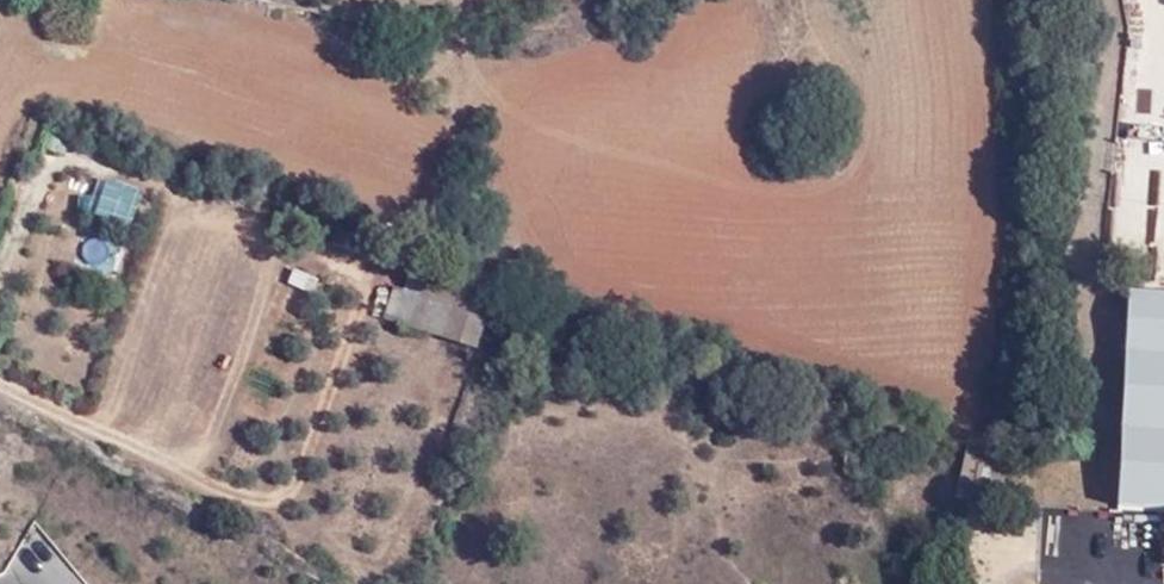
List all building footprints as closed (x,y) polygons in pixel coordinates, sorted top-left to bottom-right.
[(112,180),(109,197),(134,202),(137,185),(112,180)] [(115,273),(123,239),(82,230),(74,264),(115,273)] [(1129,246),(1114,565),(1163,567),(1163,248),(1129,246)] [(491,318),(400,286),(388,320),(479,353),(491,318)] [(857,457),(841,456),(842,474),(857,474),(857,457)]
